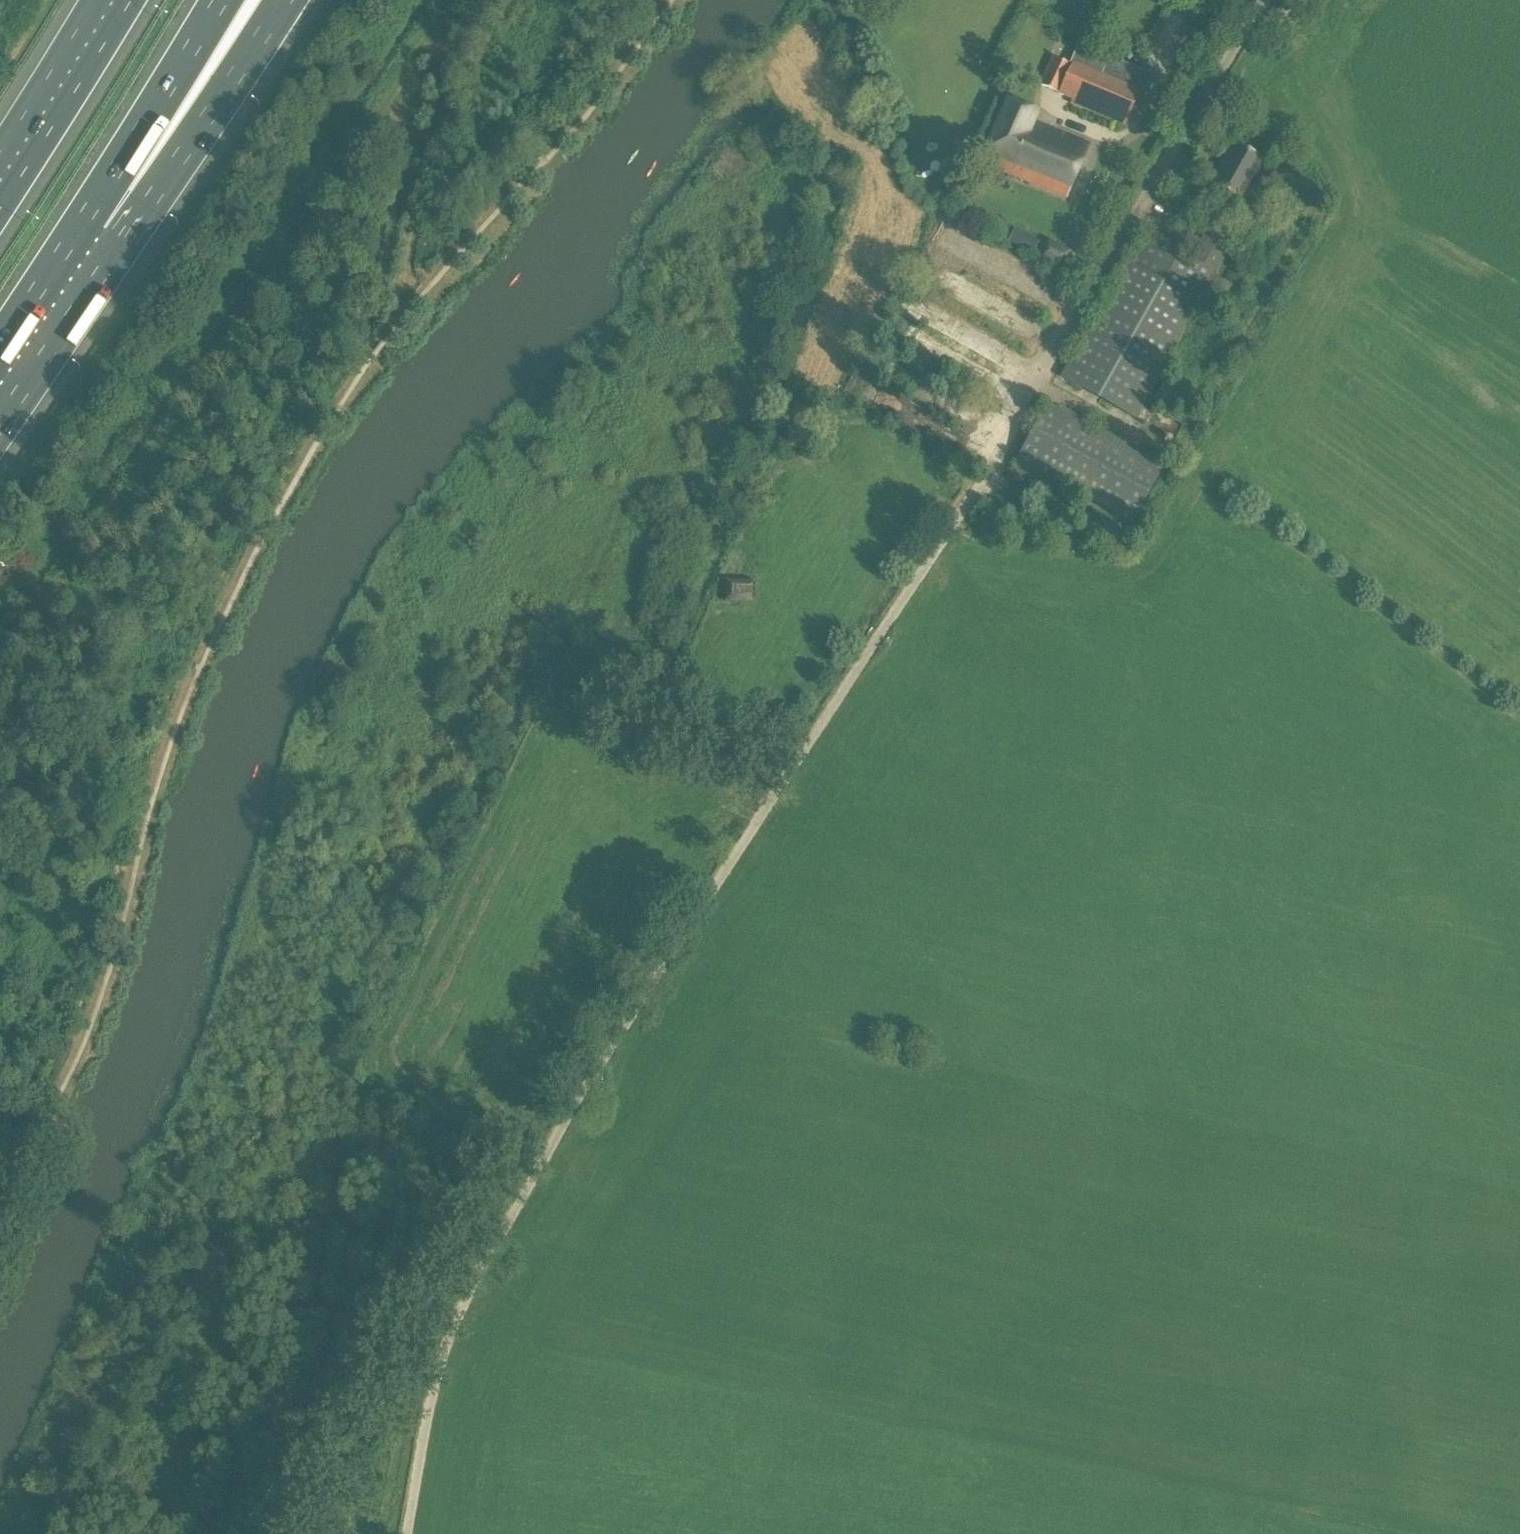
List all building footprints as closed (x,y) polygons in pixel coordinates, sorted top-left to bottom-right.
[(1125,125),(1147,73),(1079,44),(1071,64),(1054,56),(1041,85),(1072,99),(1071,102),(1125,125)] [(1008,99),(981,163),(1067,197),(1088,145),(1033,123),(1038,112),(1008,99)] [(1233,142),(1210,184),(1242,202),(1265,160),(1233,142)] [(1009,240),(1032,253),(1039,240),(1016,228),(1009,240)] [(1232,287),(1213,277),(1215,273),(1231,245),(1206,231),(1191,259),(1144,233),(1065,375),(1137,417),(1202,297),(1220,307),(1232,287)] [(1070,251),(1049,241),(1040,258),(1061,268),(1070,251)] [(912,315),(939,326),(946,309),(919,298),(912,315)] [(1044,411),(1015,463),(1129,527),(1159,475),(1044,411)] [(725,600),(752,602),(754,580),(726,578),(725,600)]
